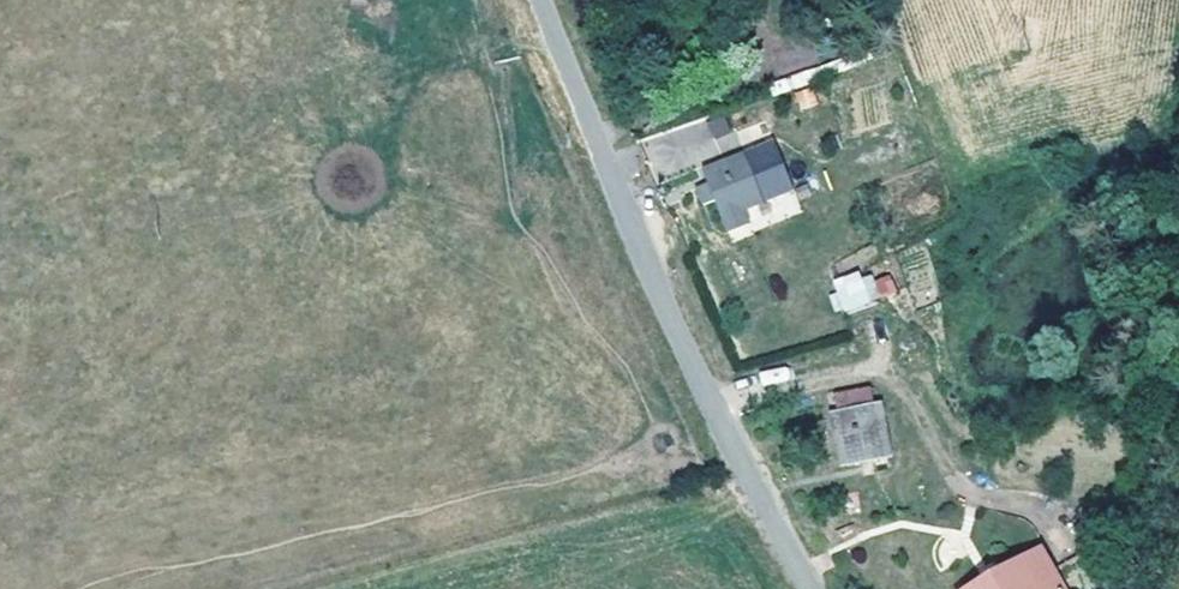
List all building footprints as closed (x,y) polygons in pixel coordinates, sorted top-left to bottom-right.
[(743,6),(741,0),(732,0),(735,10),(743,6)] [(769,142),(697,171),(704,186),(691,191),(698,208),(710,203),(722,232),(743,224),(738,210),(788,190),(769,142)] [(829,283),(836,312),(897,297),(890,268),(829,283)] [(758,372),(761,386),(791,380),(788,366),(758,372)] [(841,455),(885,446),(877,407),(873,407),(869,387),(831,395),(835,415),(832,416),(841,455)] [(888,460),(885,446),(841,455),(844,469),(888,460)] [(1041,549),(1026,558),(1037,577),(1052,568),(1041,549)] [(975,588),(1065,588),(1052,568),(1037,577),(1026,558),(975,588)]
